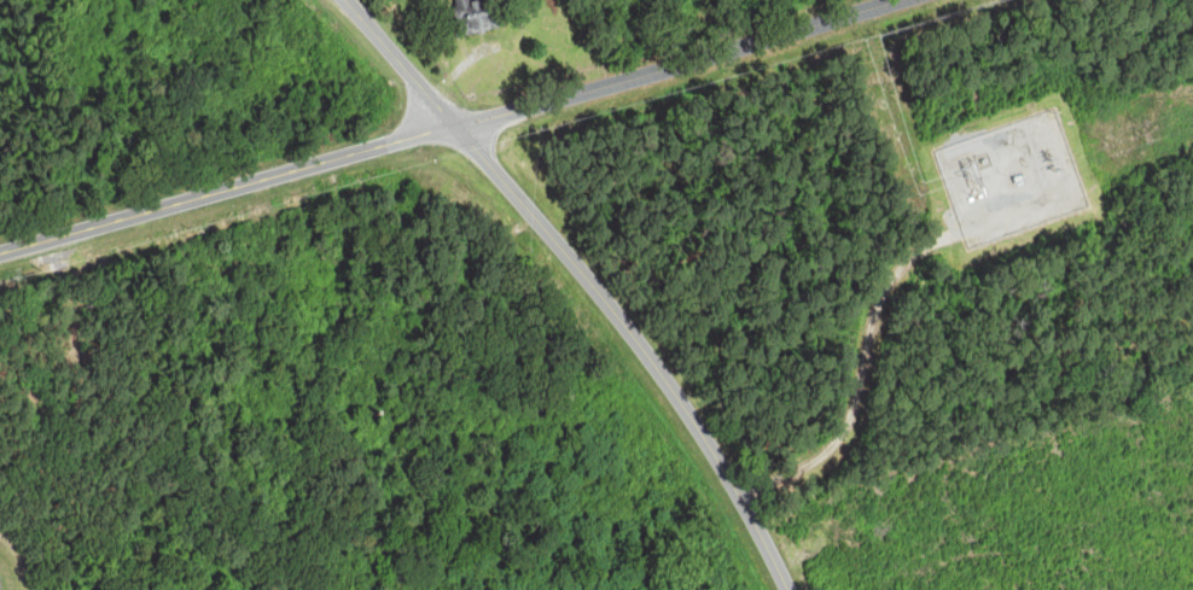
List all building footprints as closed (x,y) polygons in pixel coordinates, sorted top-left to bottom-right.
[(464,36),(506,28),(500,0),(457,0),(464,36)]
